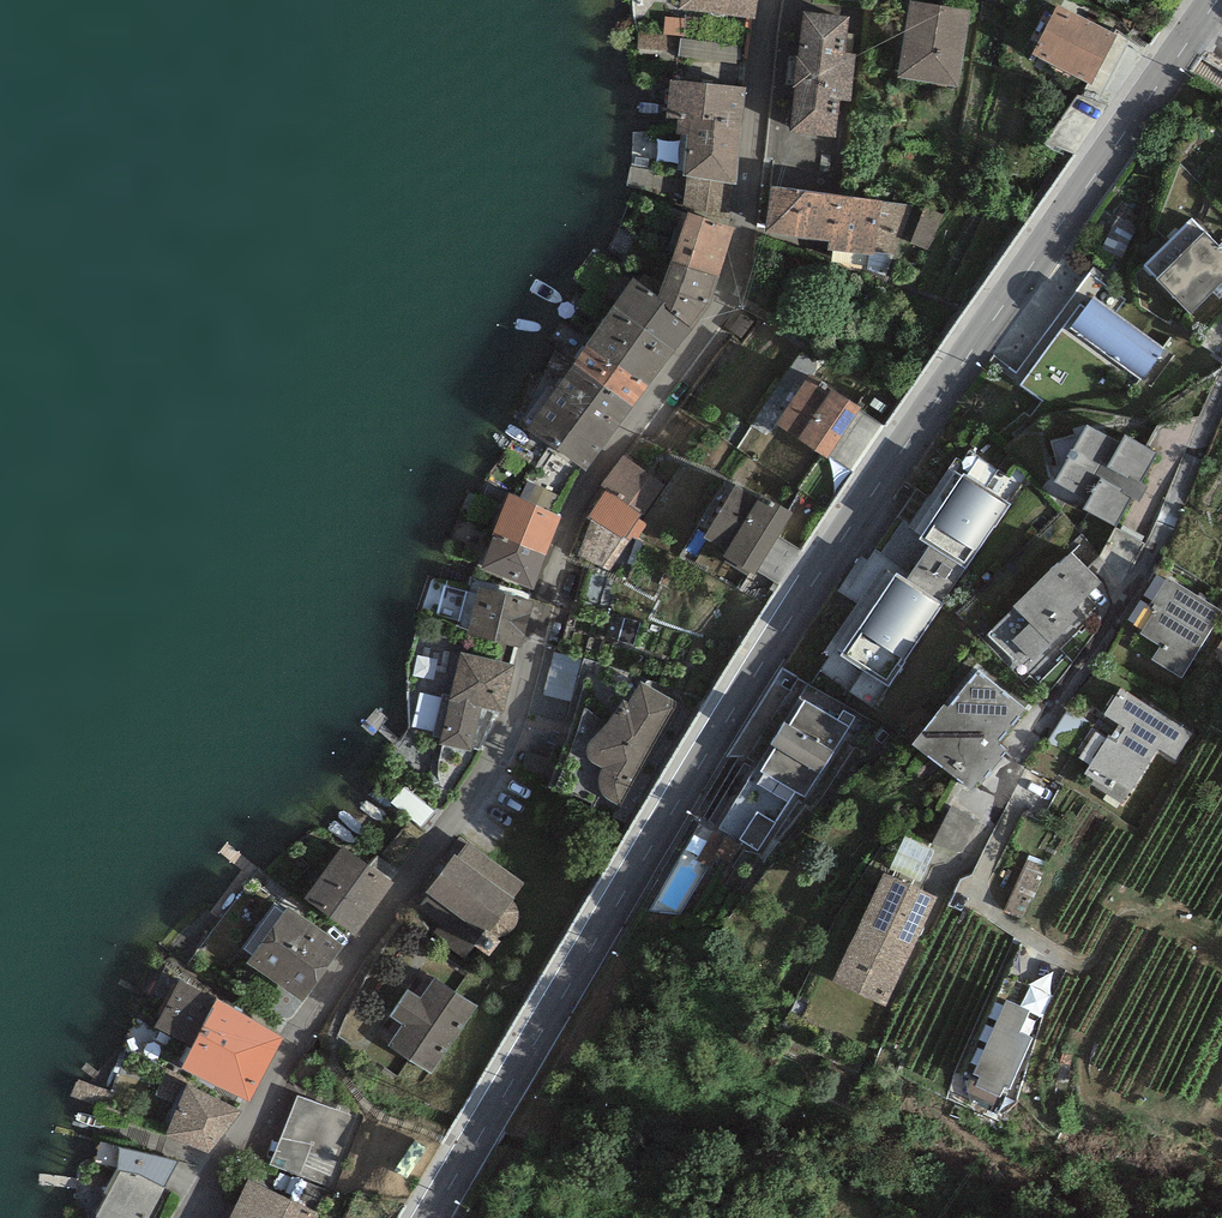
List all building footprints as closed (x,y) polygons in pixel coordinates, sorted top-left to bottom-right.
[(758,0),(681,0),(679,10),(755,18),(758,0)] [(958,88),(970,10),(909,0),(897,78),(958,88)] [(1118,35),(1057,4),(1031,54),(1092,85),(1118,35)] [(848,17),(801,13),(790,132),(838,136),(842,102),(851,102),(855,55),(845,54),(848,17)] [(686,19),(665,17),(664,35),(668,35),(686,36),(686,19)] [(667,50),(668,35),(664,35),(638,34),(637,49),(667,50)] [(738,45),(681,39),(678,57),(736,64),(738,45)] [(677,134),(687,136),(741,142),(747,88),(670,79),(666,117),(679,119),(677,134)] [(736,182),(741,142),(687,136),(682,176),(687,176),(724,181),(736,182)] [(720,213),(724,181),(687,176),(683,210),(694,211),(720,213)] [(876,251),(882,201),(771,185),(765,233),(828,241),(828,250),(875,256),(876,251)] [(923,208),(882,201),(876,251),(894,253),(900,239),(929,251),(944,215),(923,208)] [(694,214),(728,225),(730,213),(720,213),(694,211),(694,214)] [(694,214),(688,212),(672,261),(719,277),(735,228),(728,225),(694,214)] [(1221,284),(1221,249),(1218,245),(1191,218),(1142,266),(1191,315),(1221,284)] [(711,305),(719,277),(672,261),(658,297),(665,302),(665,308),(693,330),(711,305)] [(658,297),(633,278),(613,306),(675,351),(693,330),(665,308),(665,302),(658,297)] [(1164,349),(1093,296),(1070,328),(1141,380),(1164,349)] [(649,386),(675,351),(613,306),(587,342),(649,386)] [(649,386),(587,342),(573,364),(633,407),(649,386)] [(633,407),(573,364),(526,430),(586,472),(633,407)] [(827,458),(861,407),(810,373),(775,424),(827,458)] [(1140,481),(1156,452),(1125,435),(1120,443),(1088,426),(1057,482),(1090,499),(1084,511),(1114,528),(1130,499),(1139,504),(1149,486),(1140,481)] [(666,485),(623,455),(601,487),(606,490),(642,514),(645,516),(666,485)] [(965,568),(967,569),(1010,503),(963,472),(919,538),(930,545),(965,568)] [(520,498),(554,513),(561,497),(527,482),(520,498)] [(755,575),(792,513),(761,494),(760,497),(736,483),(703,538),(726,552),(723,557),(755,575)] [(642,514),(606,490),(587,517),(592,520),(621,540),(623,537),(630,541),(632,538),(636,541),(647,525),(638,519),(642,514)] [(520,498),(509,493),(493,533),(546,555),(561,516),(554,513),(520,498)] [(610,570),(630,541),(623,537),(621,540),(592,520),(577,556),(610,570)] [(1144,545),(1116,529),(1100,557),(1120,585),(1144,545)] [(533,590),(546,555),(493,533),(481,568),(533,590)] [(941,604),(965,568),(930,545),(905,580),(941,604)] [(1072,551),(1013,606),(1015,608),(986,634),(1022,672),(1050,646),(1079,619),(1072,611),(1102,583),(1072,551)] [(889,686),(943,606),(941,604),(905,580),(896,574),(842,655),(889,686)] [(1160,648),(1152,661),(1180,679),(1221,614),(1221,611),(1168,577),(1148,609),(1153,612),(1139,635),(1160,648)] [(532,601),(479,587),(467,633),(522,648),(532,601)] [(555,649),(546,686),(572,692),(581,655),(555,649)] [(515,664),(461,652),(439,744),(473,752),(473,748),(480,749),(495,711),(504,713),(515,664)] [(978,671),(947,708),(943,706),(912,745),(969,790),(982,774),(985,776),(1006,750),(997,743),(1025,709),(978,671)] [(680,704),(641,682),(628,702),(624,699),(607,722),(599,731),(590,741),(588,745),(587,750),(587,755),(589,757),(593,762),(598,766),(602,768),(600,772),(599,774),(598,778),(599,786),(601,792),(605,798),(612,804),(620,807),(680,704)] [(1108,735),(1107,738),(1096,731),(1078,758),(1089,765),(1084,774),(1125,800),(1158,748),(1177,760),(1194,733),(1121,687),(1104,715),(1118,723),(1110,736),(1108,735)] [(805,798),(850,727),(837,720),(805,700),(790,725),(784,722),(769,746),(775,750),(761,771),(805,798)] [(837,720),(850,727),(855,717),(843,710),(837,720)] [(947,792),(933,832),(966,844),(980,804),(947,792)] [(757,851),(776,823),(758,812),(739,840),(757,851)] [(921,882),(934,850),(904,837),(890,869),(921,882)] [(525,884),(468,841),(458,856),(454,854),(426,892),(429,894),(416,909),(438,926),(434,933),(465,958),(475,945),(490,956),(501,941),(497,937),(501,937),(506,934),(511,932),(515,927),(518,920),(518,913),(517,906),(512,901),(525,884)] [(355,937),(394,883),(343,846),(304,900),(355,937)] [(1022,920),(1048,863),(1030,854),(1004,912),(1022,920)] [(888,1006),(937,896),(884,873),(832,981),(888,1006)] [(285,907),(282,912),(273,906),(243,951),(251,956),(247,963),(304,1002),(343,946),(285,907)] [(477,1006),(434,977),(420,998),(408,990),(390,1016),(403,1025),(389,1045),(432,1074),(477,1006)] [(154,1026),(192,1048),(217,999),(178,980),(154,1026)] [(283,1037),(217,999),(192,1048),(182,1068),(249,1101),(283,1037)] [(1029,1011),(1005,1001),(973,1074),(981,1077),(976,1087),(998,1096),(1002,1086),(1009,1089),(1031,1039),(1019,1034),(1029,1011)] [(243,1111),(186,1083),(166,1136),(208,1153),(243,1111)] [(297,1096),(270,1164),(329,1187),(356,1119),(297,1096)] [(179,1161),(119,1146),(117,1170),(120,1171),(139,1174),(165,1188),(179,1161)] [(120,1171),(95,1217),(148,1217),(165,1188),(139,1174),(120,1171)] [(318,1213),(248,1180),(229,1217),(316,1217),(318,1213)]
